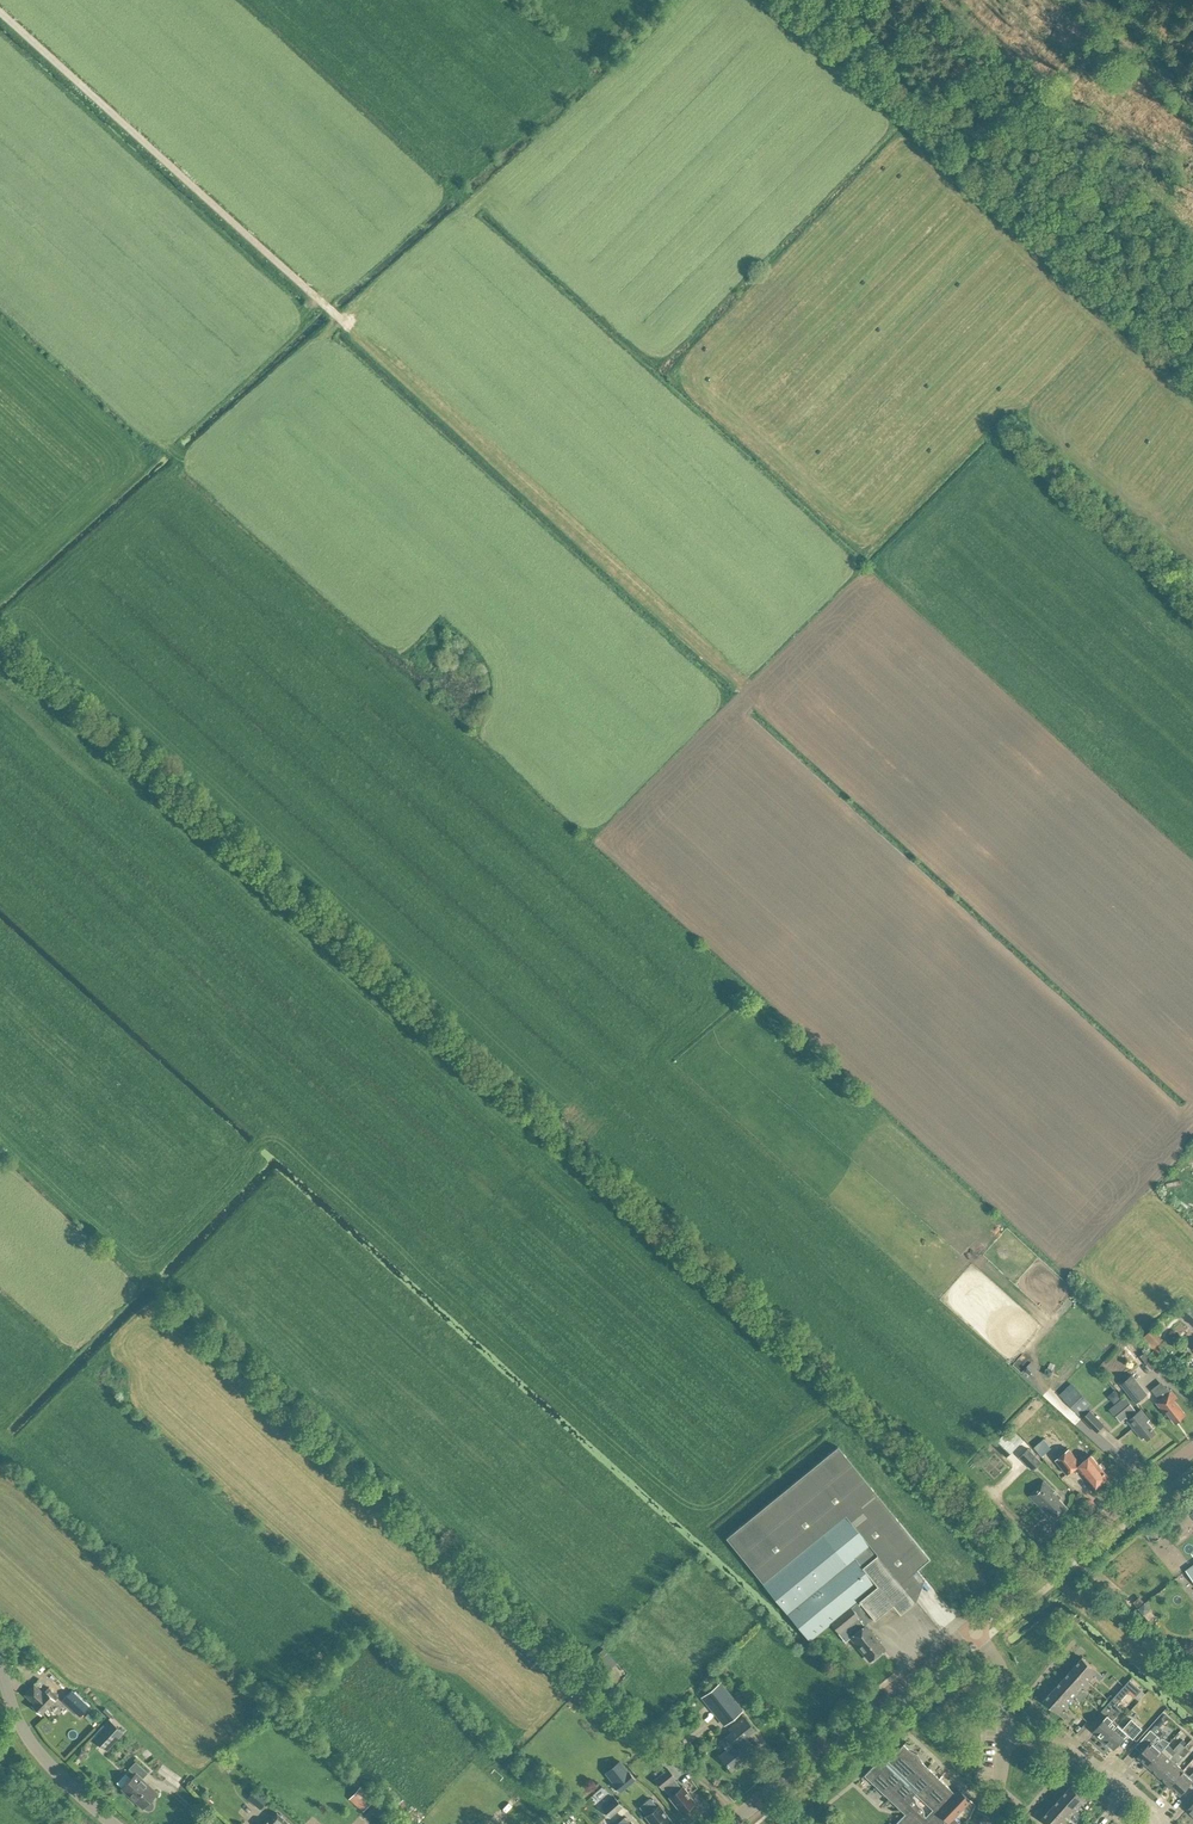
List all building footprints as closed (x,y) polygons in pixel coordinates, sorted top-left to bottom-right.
[(1184,1301),(1176,1310),(1192,1325),(1192,1309),(1184,1301)] [(1162,1339),(1152,1329),(1143,1337),(1153,1348),(1162,1339)] [(1136,1404),(1148,1394),(1132,1374),(1120,1384),(1136,1404)] [(1166,1387),(1162,1382),(1152,1389),(1160,1400),(1156,1403),(1166,1415),(1169,1414),(1176,1422),(1186,1414),(1175,1399),(1176,1398),(1167,1386),(1166,1387)] [(1137,1413),(1125,1398),(1110,1410),(1115,1416),(1116,1415),(1121,1422),(1127,1417),(1129,1420),(1128,1420),(1143,1438),(1145,1437),(1148,1439),(1157,1432),(1148,1421),(1150,1420),(1141,1410),(1137,1413)] [(1089,1411),(1080,1402),(1074,1408),(1083,1417),(1082,1418),(1097,1433),(1105,1424),(1090,1410),(1089,1411)] [(914,1602),(899,1583),(928,1560),(837,1447),(726,1537),(763,1583),(808,1639),(829,1621),(844,1640),(848,1636),(856,1646),(857,1644),(870,1659),(884,1648),(864,1624),(872,1617),(874,1619),(892,1604),(900,1614),(914,1602)] [(1034,1471),(1042,1462),(1028,1448),(1019,1457),(1034,1471)] [(1081,1463),(1070,1449),(1057,1459),(1068,1474),(1078,1466),(1095,1487),(1109,1476),(1092,1454),(1081,1463)] [(1057,1518),(1068,1507),(1060,1499),(1061,1497),(1044,1481),(1029,1496),(1046,1513),(1049,1510),(1057,1518)] [(1133,1610),(1140,1603),(1126,1589),(1119,1595),(1133,1610)] [(1144,1615),(1151,1609),(1145,1602),(1138,1608),(1144,1615)] [(617,1662),(603,1648),(590,1659),(604,1674),(617,1662)] [(1073,1668),(1088,1681),(1094,1675),(1100,1680),(1104,1676),(1097,1670),(1098,1670),(1083,1657),(1073,1668)] [(1082,1688),(1088,1681),(1073,1668),(1063,1678),(1084,1697),(1088,1693),(1082,1688)] [(1081,1702),(1084,1697),(1063,1678),(1054,1689),(1068,1703),(1074,1696),(1081,1702)] [(1112,1686),(1119,1690),(1123,1682),(1116,1679),(1112,1686)] [(44,1692),(34,1683),(24,1694),(34,1703),(32,1705),(42,1714),(55,1700),(55,1699),(58,1696),(51,1688),(47,1692),(45,1691),(44,1692)] [(723,1723),(741,1709),(722,1684),(703,1698),(723,1723)] [(1105,1740),(1119,1724),(1113,1719),(1122,1710),(1117,1705),(1130,1690),(1124,1685),(1103,1710),(1108,1715),(1094,1731),(1105,1740)] [(741,1686),(734,1692),(742,1702),(749,1696),(741,1686)] [(74,1687),(63,1699),(80,1715),(92,1703),(74,1687)] [(1063,1709),(1068,1703),(1054,1689),(1044,1700),(1059,1713),(1065,1719),(1069,1714),(1063,1709)] [(1153,1719),(1158,1714),(1151,1707),(1146,1712),(1153,1719)] [(1079,1730),(1089,1720),(1081,1712),(1071,1722),(1079,1730)] [(1159,1720),(1163,1723),(1168,1718),(1164,1715),(1159,1720)] [(744,1762),(755,1753),(744,1738),(754,1730),(744,1717),(733,1726),(735,1729),(720,1741),(727,1749),(719,1756),(731,1770),(743,1760),(744,1762)] [(124,1732),(110,1719),(105,1725),(103,1724),(92,1737),(107,1751),(124,1732)] [(1119,1724),(1105,1740),(1114,1748),(1128,1733),(1134,1738),(1143,1728),(1132,1719),(1123,1728),(1119,1724)] [(1149,1765),(1162,1750),(1156,1745),(1165,1735),(1156,1728),(1153,1731),(1152,1730),(1139,1744),(1138,1743),(1135,1746),(1141,1752),(1138,1755),(1149,1765)] [(1160,1775),(1179,1754),(1179,1753),(1184,1757),(1189,1751),(1185,1747),(1185,1746),(1180,1742),(1174,1749),(1174,1750),(1169,1756),(1162,1750),(1149,1765),(1160,1775)] [(883,1761),(880,1758),(864,1775),(905,1814),(896,1823),(961,1823),(954,1817),(970,1800),(959,1789),(955,1793),(950,1789),(927,1767),(919,1760),(903,1744),(895,1753),(894,1754),(885,1763),(883,1761)] [(1170,1784),(1184,1770),(1177,1764),(1183,1758),(1179,1754),(1160,1775),(1170,1784)] [(618,1760),(617,1759),(607,1766),(609,1769),(604,1773),(620,1792),(636,1780),(619,1759),(618,1760)] [(155,1792),(142,1779),(148,1772),(136,1761),(129,1768),(136,1774),(122,1790),(141,1807),(142,1806),(147,1809),(150,1810),(152,1809),(154,1807),(155,1804),(154,1802),(150,1798),(157,1791),(156,1790),(155,1792)] [(681,1787),(674,1780),(676,1778),(668,1768),(654,1779),(662,1789),(664,1788),(670,1796),(669,1796),(682,1812),(684,1811),(685,1811),(688,1809),(688,1807),(694,1802),(687,1793),(688,1792),(683,1786),(681,1787)] [(1191,1774),(1192,1775),(1191,1776),(1184,1770),(1170,1784),(1181,1794),(1192,1781),(1192,1772),(1191,1774)] [(189,1784),(203,1797),(209,1790),(204,1786),(201,1790),(191,1782),(189,1784)] [(391,1788),(386,1784),(379,1791),(384,1795),(391,1788)] [(1061,1796),(1082,1815),(1086,1811),(1080,1805),(1086,1799),(1071,1785),(1061,1796)] [(360,1786),(348,1799),(363,1812),(374,1799),(360,1786)] [(247,1798),(260,1809),(268,1799),(255,1788),(247,1798)] [(1079,1819),(1082,1815),(1061,1796),(1052,1807),(1067,1820),(1072,1814),(1079,1819)] [(620,1804),(614,1797),(608,1802),(601,1808),(610,1818),(623,1807),(622,1806),(624,1805),(622,1802),(620,1804)] [(650,1798),(640,1806),(646,1815),(647,1817),(646,1818),(650,1823),(651,1822),(653,1823),(668,1823),(671,1821),(663,1812),(664,1811),(659,1805),(657,1806),(650,1798)] [(1067,1820),(1052,1807),(1042,1818),(1049,1823),(1063,1823),(1067,1820)] [(277,1812),(269,1821),(268,1820),(265,1823),(291,1823),(277,1812)]
